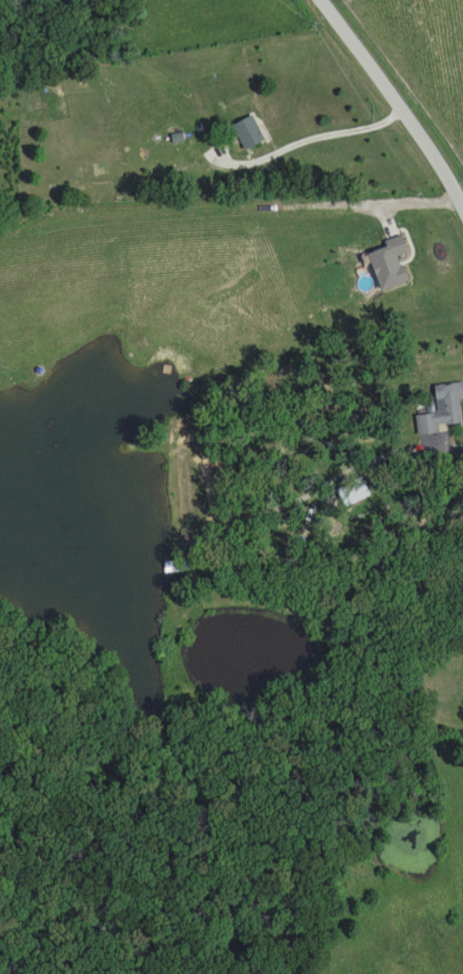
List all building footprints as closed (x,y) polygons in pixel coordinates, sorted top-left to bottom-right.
[(231,126),(246,150),(265,138),(250,114),(231,126)] [(177,169),(178,179),(191,178),(189,168),(177,169)] [(418,432),(462,427),(459,399),(462,399),(462,384),(462,383),(434,386),(437,413),(416,416),(418,432)] [(166,575),(188,574),(188,561),(166,561),(166,575)]
